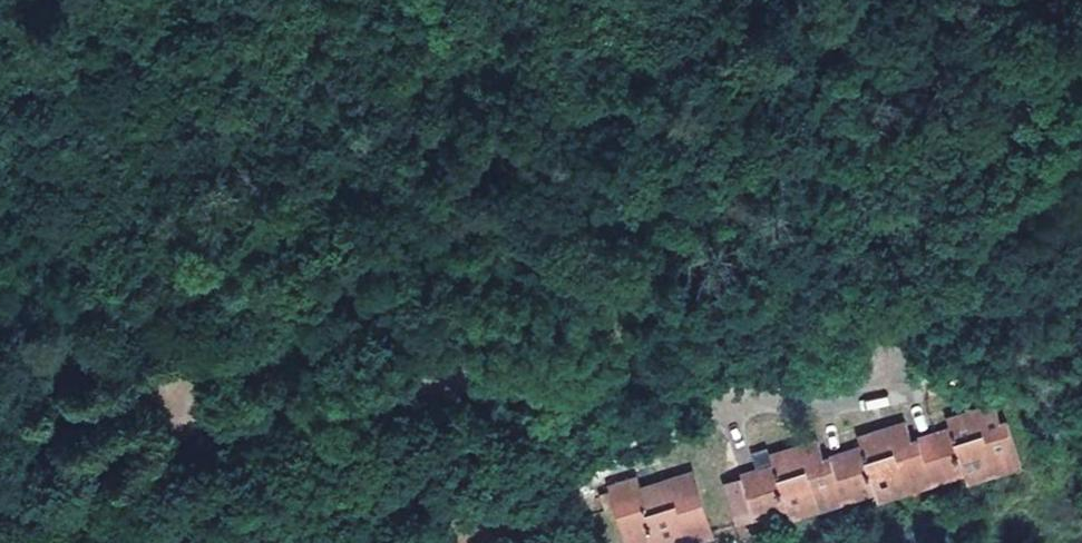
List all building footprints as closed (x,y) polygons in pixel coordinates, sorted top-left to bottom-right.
[(918,434),(935,478),(964,467),(966,475),(1019,456),(1001,412),(998,413),(992,398),(947,417),(949,424),(918,434)] [(935,478),(918,434),(866,453),(856,427),(818,440),(844,502),(883,490),(884,495),(935,478)] [(844,502),(818,440),(777,453),(780,463),(749,473),(764,517),(794,507),(798,517),(844,502)] [(666,542),(667,542),(689,542),(720,533),(698,475),(620,500),(635,540),(661,531),(666,542)] [(620,500),(647,487),(645,480),(616,490),(620,500)] [(666,542),(661,531),(635,540),(636,542),(662,542),(666,542)]
